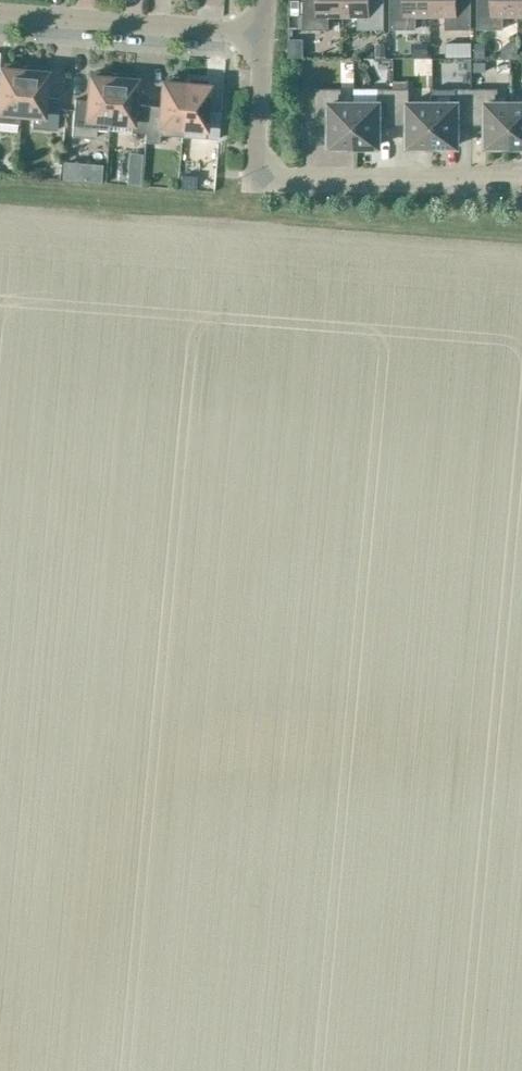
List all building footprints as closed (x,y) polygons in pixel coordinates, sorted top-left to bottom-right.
[(343,0),(302,0),(302,30),(328,29),(328,15),(343,15),(343,0)] [(343,15),(357,15),(358,29),(384,29),(383,0),(343,0),(343,15)] [(430,0),(390,0),(390,29),(416,29),(416,15),(430,15),(430,0)] [(430,15),(445,15),(445,29),(471,29),(471,0),(430,0),(430,15)] [(517,0),(477,0),(477,29),(503,29),(503,15),(517,15),(517,0)] [(457,55),(458,40),(433,38),(433,53),(457,55)] [(379,40),(379,54),(387,54),(387,40),(379,40)] [(484,41),(484,60),(497,61),(498,42),(484,41)] [(471,43),(458,43),(458,56),(471,56),(471,43)] [(428,44),(412,44),(412,57),(428,57),(428,44)] [(483,58),(483,44),(474,44),(474,58),(483,58)] [(19,123),(20,113),(24,66),(4,64),(4,68),(0,68),(0,121),(19,123)] [(24,66),(20,113),(32,114),(31,128),(56,130),(59,98),(45,97),(47,72),(43,72),(43,68),(24,66)] [(109,121),(113,74),(94,72),(93,76),(89,76),(87,101),(74,100),(71,135),(95,137),(96,128),(108,129),(109,121)] [(108,129),(108,130),(131,132),(145,133),(147,106),(134,105),(136,79),(132,79),(133,75),(113,74),(109,121),(108,129)] [(159,134),(182,135),(182,127),(186,80),(166,78),(166,82),(162,82),(160,107),(147,106),(145,133),(144,142),(158,143),(159,134)] [(468,78),(459,78),(459,87),(468,87),(468,78)] [(186,80),(182,127),(182,135),(203,137),(203,138),(218,140),(220,112),(207,111),(209,85),(205,85),(206,81),(186,80)] [(393,89),(393,119),(407,119),(407,146),(432,146),(432,102),(408,102),(408,89),(406,89),(406,80),(393,80),(393,89)] [(354,146),(354,102),(341,102),(341,89),(315,89),(315,119),(329,119),(329,146),(354,146)] [(354,102),(354,146),(378,146),(378,119),(393,119),(393,89),(377,89),(377,102),(354,102)] [(471,89),(432,89),(432,102),(432,146),(457,146),(457,119),(471,119),(471,89)] [(471,89),(471,119),(486,119),(486,146),(510,146),(510,102),(497,102),(497,89),(471,89)] [(510,102),(510,146),(521,146),(521,102),(510,102)] [(82,163),(81,181),(100,183),(102,165),(82,163)] [(140,184),(142,167),(128,166),(126,183),(140,184)] [(196,189),(197,178),(181,177),(180,188),(196,189)] [(227,179),(226,198),(236,199),(238,180),(227,179)]
